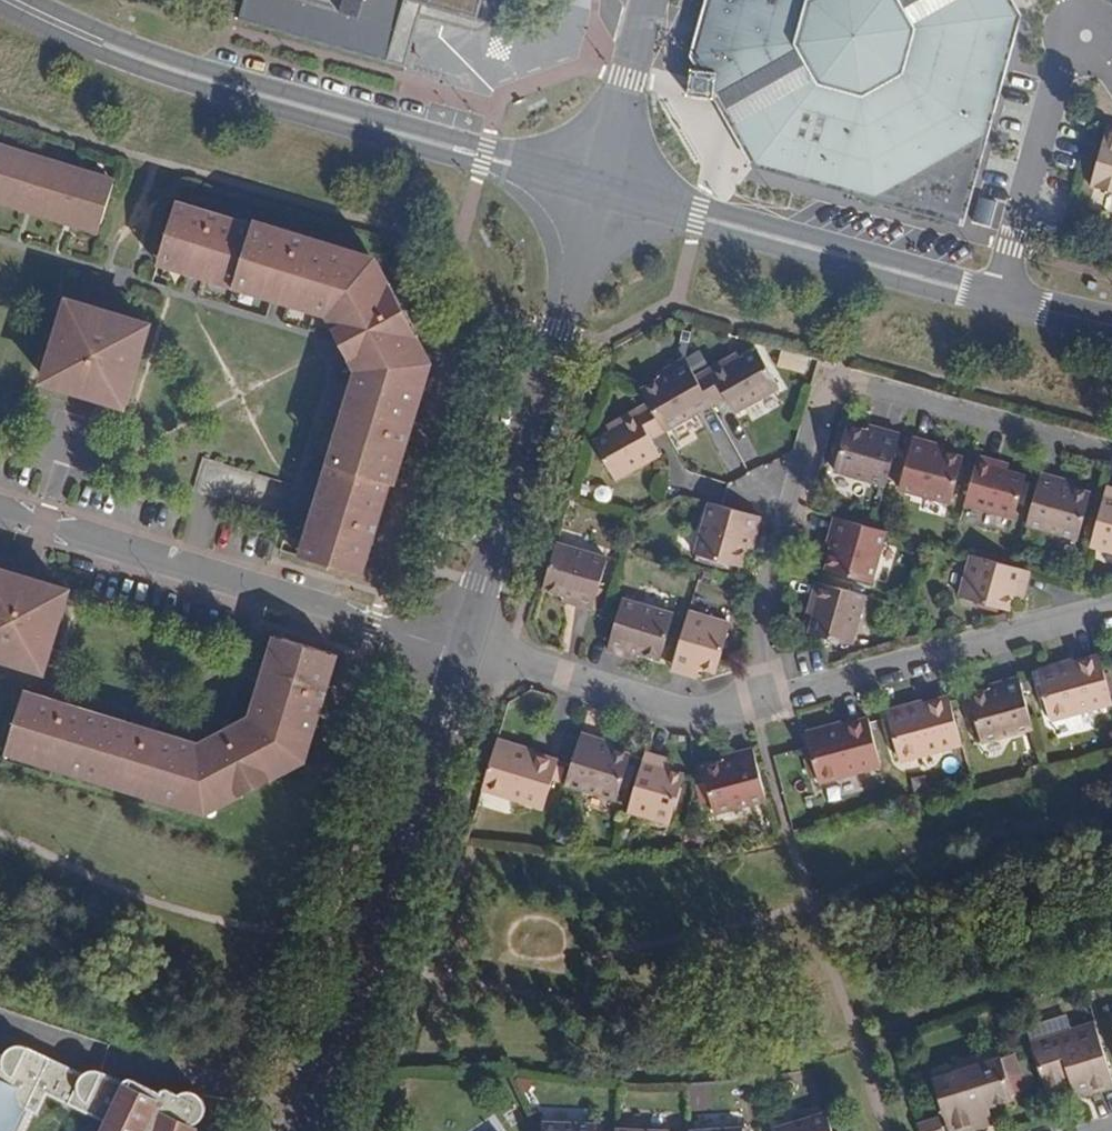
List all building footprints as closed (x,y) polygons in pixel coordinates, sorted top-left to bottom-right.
[(239,19),(406,66),(420,15),(472,29),(482,29),(487,27),(491,21),(492,13),(492,0),(244,0),(239,19)] [(695,55),(704,71),(691,69),(688,95),(713,98),(714,94),(716,92),(781,54),(775,44),(788,0),(710,0),(695,55)] [(716,92),(724,107),(734,124),(799,88),(805,96),(882,118),(912,104),(934,24),(974,17),(1004,0),(788,0),(775,44),(781,54),(716,92)] [(960,220),(1016,16),(1007,0),(1004,0),(974,17),(934,24),(912,104),(882,118),(805,96),(799,88),(734,124),(756,163),(960,220)] [(1108,126),(1090,186),(1111,192),(1111,127),(1108,126)] [(12,203),(15,194),(35,200),(32,208),(49,214),(53,204),(73,211),(71,221),(86,225),(89,214),(102,219),(115,180),(0,144),(0,199),(12,203)] [(12,203),(32,208),(35,200),(15,194),(12,203)] [(318,529),(308,559),(362,575),(430,362),(374,262),(178,201),(160,256),(192,264),(187,273),(206,279),(210,269),(264,286),(263,297),(298,308),(299,297),(332,305),(344,324),(334,328),(347,357),(357,352),(366,370),(357,400),(345,398),(336,432),(346,435),(328,494),(318,491),(308,526),(318,529)] [(49,214),(71,221),(73,211),(53,204),(49,214)] [(89,214),(86,225),(99,229),(102,219),(89,214)] [(192,264),(160,256),(157,264),(187,273),(192,264)] [(210,269),(206,279),(263,297),(264,286),(210,269)] [(329,317),(334,328),(344,324),(332,305),(299,297),(298,308),(329,317)] [(70,305),(46,382),(124,406),(146,329),(70,305)] [(696,377),(711,404),(725,396),(737,418),(782,394),(759,351),(743,358),(728,366),(725,361),(696,377)] [(353,371),(345,398),(357,400),(366,370),(357,352),(347,357),(353,371)] [(737,353),(725,361),(728,366),(743,358),(737,353)] [(650,403),(665,430),(697,412),(711,404),(696,377),(685,359),(670,366),(674,375),(660,381),(642,390),(650,403)] [(656,373),(660,381),(674,375),(670,366),(656,373)] [(651,438),(665,430),(650,403),(621,419),(625,426),(611,434),(595,442),(619,486),(663,462),(661,458),(660,454),(651,438)] [(607,425),(611,434),(625,426),(621,419),(607,425)] [(881,435),(883,430),(869,425),(867,432),(881,435)] [(885,489),(898,440),(900,435),(883,430),(881,435),(867,432),(849,426),(835,474),(885,489)] [(346,435),(336,432),(318,491),(328,494),(346,435)] [(950,502),(963,457),(943,452),(928,448),(930,443),(913,438),(912,443),(899,490),(950,502)] [(928,448),(943,452),(943,446),(930,443),(928,448)] [(1011,525),(1025,476),(1006,471),(993,467),(995,461),(978,456),(977,461),(963,511),(1011,525)] [(993,467),(1006,471),(1008,464),(995,461),(993,467)] [(1039,480),(1027,524),(1078,539),(1090,493),(1070,487),(1056,483),(1058,478),(1041,473),(1039,480)] [(1056,483),(1070,487),(1072,482),(1058,478),(1056,483)] [(1106,491),(1104,497),(1090,546),(1111,552),(1111,493),(1106,491)] [(761,517),(711,503),(695,554),(741,567),(746,546),(751,532),(756,533),(761,517)] [(832,550),(827,569),(873,581),(886,531),(874,528),(835,517),(831,534),(836,536),(832,550)] [(308,526),(299,556),(308,559),(318,529),(308,526)] [(753,548),(756,533),(751,532),(746,546),(753,548)] [(836,536),(831,534),(826,548),(832,550),(836,536)] [(557,543),(543,589),(563,595),(578,598),(576,604),(593,609),(608,557),(557,543)] [(961,595),(987,604),(1009,610),(1013,594),(1018,595),(1026,570),(1015,567),(972,555),(961,595)] [(40,669),(65,591),(0,570),(0,656),(40,669)] [(810,633),(819,635),(859,646),(872,597),(823,583),(817,582),(813,598),(819,600),(815,614),(810,633)] [(623,594),(618,616),(607,649),(624,655),(626,649),(639,653),(658,659),(671,611),(623,594)] [(578,598),(563,595),(561,601),(576,604),(578,598)] [(809,612),(815,614),(819,600),(813,598),(809,612)] [(716,672),(720,660),(732,624),(689,611),(673,663),(673,665),(699,673),(700,667),(716,672)] [(281,638),(270,635),(261,664),(272,667),(281,638)] [(36,754),(33,763),(51,768),(55,761),(109,777),(109,785),(112,787),(145,799),(147,789),(199,805),(232,789),(236,796),(269,779),(265,771),(295,757),(302,730),(312,732),(336,655),(281,638),(272,667),(261,664),(256,682),(266,685),(256,715),(256,717),(256,720),(242,728),(247,737),(217,752),(213,744),(197,752),(193,752),(194,743),(164,733),(161,742),(127,731),(130,723),(69,705),(67,712),(52,707),(54,701),(23,691),(5,744),(36,754)] [(626,649),(624,655),(637,660),(639,653),(626,649)] [(1100,659),(1100,656),(1072,663),(1073,666),(1038,676),(1050,719),(1111,704),(1111,701),(1100,659)] [(1073,666),(1072,663),(1071,660),(1036,670),(1038,676),(1073,666)] [(1033,728),(1020,681),(1019,678),(1002,682),(1004,687),(991,691),(969,697),(981,741),(1033,728)] [(247,712),(256,715),(266,685),(256,682),(247,712)] [(1004,687),(1002,682),(990,685),(991,691),(1004,687)] [(962,745),(950,702),(949,696),(921,704),(923,708),(888,717),(900,762),(962,745)] [(69,705),(54,701),(52,707),(67,712),(69,705)] [(923,708),(921,704),(921,702),(886,711),(888,717),(923,708)] [(881,767),(869,722),(868,718),(841,725),(842,729),(807,739),(810,748),(819,783),(881,767)] [(161,742),(164,733),(130,723),(127,731),(161,742)] [(842,729),(841,725),(840,723),(803,731),(807,739),(842,729)] [(242,728),(213,744),(217,752),(247,737),(242,728)] [(580,734),(571,765),(566,784),(614,801),(629,754),(610,748),(596,744),(597,739),(580,734)] [(530,756),(531,752),(531,748),(498,738),(496,746),(530,756)] [(610,742),(597,739),(596,744),(610,748),(610,742)] [(496,746),(482,789),(544,807),(559,761),(531,752),(530,756),(496,746)] [(713,815),(767,802),(753,749),(736,753),(737,759),(724,762),(703,768),(705,776),(713,815)] [(723,757),(724,762),(737,759),(736,753),(723,757)] [(643,758),(628,811),(669,823),(684,775),(668,770),(669,765),(643,758)] [(1030,1043),(1074,1029),(1068,1014),(1063,1012),(1058,1012),(1028,1021),(1025,1027),(1030,1043)] [(1111,1087),(1111,1079),(1095,1023),(1074,1029),(1030,1043),(1044,1089),(1070,1081),(1080,1077),(1085,1095),(1111,1087)] [(27,1110),(38,1114),(48,1093),(103,1122),(99,1130),(197,1130),(198,1129),(198,1124),(204,1118),(206,1108),(205,1100),(198,1093),(190,1091),(180,1093),(174,1089),(169,1089),(160,1092),(143,1084),(131,1079),(122,1080),(111,1073),(97,1071),(89,1070),(83,1073),(34,1050),(29,1047),(21,1046),(14,1046),(8,1048),(4,1054),(0,1052),(0,1130),(16,1130),(27,1110)] [(985,1107),(1010,1099),(997,1057),(931,1078),(948,1130),(966,1130),(979,1127),(973,1110),(985,1107)] [(1075,1098),(1085,1095),(1080,1077),(1070,1081),(1075,1098)] [(990,1125),(985,1107),(973,1110),(979,1127),(990,1125)] [(826,1109),(776,1124),(778,1130),(832,1130),(826,1109)] [(16,1130),(30,1130),(38,1114),(27,1110),(16,1130)] [(542,1130),(592,1130),(592,1119),(541,1119),(543,1123),(542,1130)]
